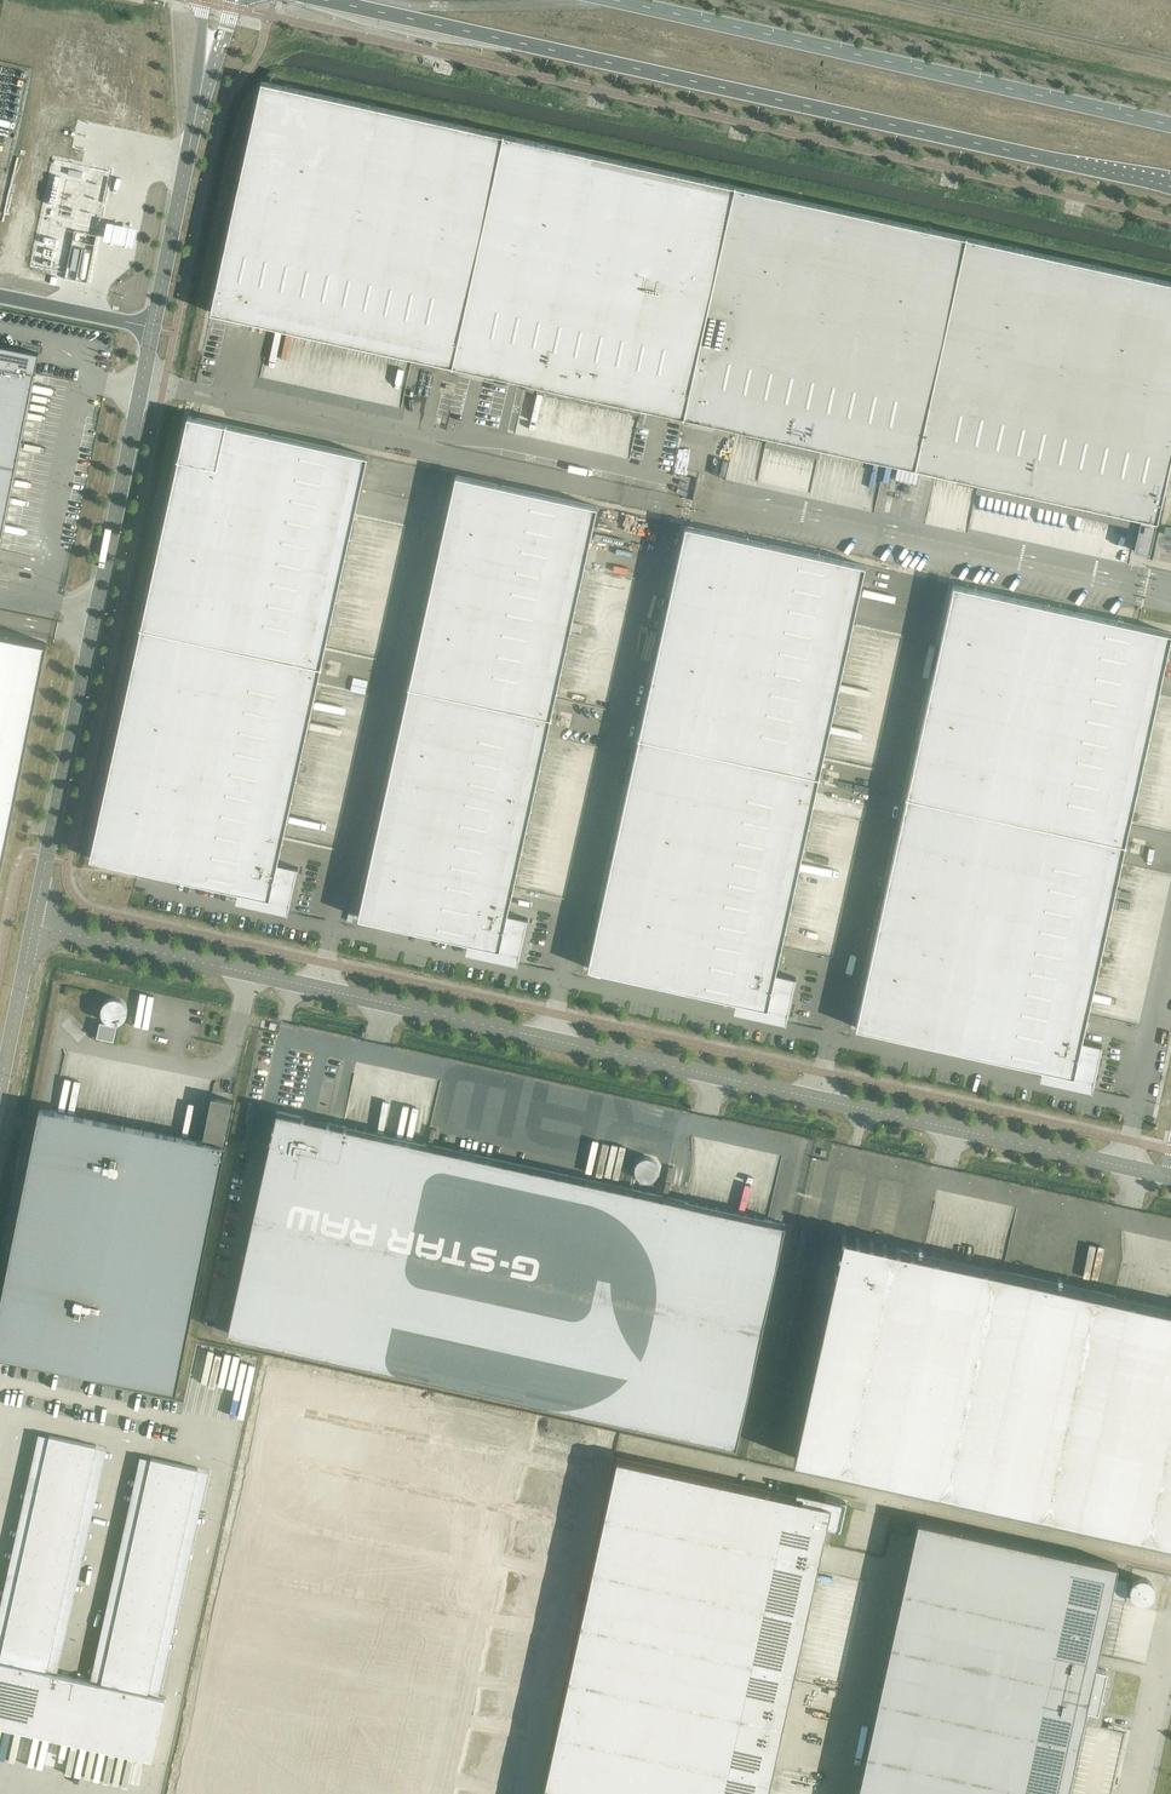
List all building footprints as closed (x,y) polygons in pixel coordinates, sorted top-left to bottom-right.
[(453,365),(504,135),(503,134),(262,81),(261,83),(211,312),(452,365),(453,365)] [(684,416),(735,186),(734,185),(504,135),(453,365),(683,416),(684,416)] [(915,467),(965,236),(964,236),(735,186),(684,416),(684,417),(914,467),(915,467)] [(1170,456),(1170,282),(965,236),(915,467),(915,468),(1139,517),(1157,521),(1170,456)] [(21,349),(15,348),(0,345),(0,547),(21,440),(22,437),(35,373),(39,353),(21,349)] [(321,665),(354,516),(368,455),(188,415),(141,626),(140,625),(140,626),(141,626),(139,636),(319,676),(321,666),(322,666),(321,665)] [(551,716),(555,698),(597,506),(456,475),(407,696),(549,727),(551,717),(552,717),(552,716),(551,716)] [(1149,558),(1157,521),(1139,517),(1131,555),(1149,558)] [(819,775),(823,757),(865,565),(686,525),(637,746),(817,786),(819,776),(820,776),(820,775),(819,775)] [(1158,693),(1170,634),(1170,632),(1138,625),(953,584),(904,805),(1123,854),(1158,693)] [(47,643),(0,634),(0,877),(47,643)] [(277,864),(317,684),(319,676),(139,636),(90,858),(243,891),(242,897),(288,907),(286,912),(288,913),(288,912),(298,867),(297,866),(296,868),(277,864)] [(507,914),(547,735),(549,727),(407,696),(358,917),(473,942),(472,948),(517,958),(516,963),(518,964),(518,963),(528,918),(526,917),(526,919),(507,914)] [(775,974),(815,794),(817,786),(637,746),(588,967),(741,1001),(740,1007),(785,1017),(784,1022),(786,1023),(786,1021),(796,977),(794,976),(794,978),(775,974)] [(1102,945),(1121,862),(1123,854),(904,805),(856,1027),(1047,1069),(1046,1075),(1091,1085),(1090,1090),(1092,1090),(1092,1089),(1102,1044),(1100,1044),(1100,1045),(1081,1041),(1102,945)] [(117,998),(115,997),(113,997),(112,998),(110,998),(108,999),(107,1000),(105,1002),(104,1003),(103,1004),(102,1006),(102,1007),(102,1008),(102,1009),(102,1010),(102,1011),(102,1013),(102,1014),(102,1015),(103,1016),(103,1017),(104,1018),(105,1019),(106,1020),(108,1021),(109,1022),(111,1023),(112,1023),(114,1023),(116,1023),(117,1023),(119,1023),(120,1022),(122,1021),(123,1020),(124,1019),(125,1018),(126,1017),(127,1015),(127,1014),(127,1012),(128,1010),(127,1009),(127,1007),(127,1006),(126,1004),(125,1003),(124,1001),(123,1000),(122,999),(120,998),(118,998),(117,998)] [(117,1025),(100,1021),(97,1036),(114,1040),(117,1025)] [(235,1101),(212,1096),(203,1140),(51,1109),(51,1110),(41,1108),(41,1107),(40,1107),(0,1304),(0,1355),(176,1390),(226,1145),(235,1101)] [(785,1223),(768,1219),(330,1122),(330,1121),(327,1121),(327,1122),(305,1117),(305,1116),(302,1115),(301,1116),(277,1111),(274,1125),(273,1125),(272,1128),(273,1128),(272,1135),(271,1135),(270,1138),(271,1138),(228,1333),(736,1445),(785,1223)] [(636,1175),(657,1176),(659,1157),(637,1156),(636,1175)] [(841,1249),(839,1248),(838,1252),(840,1253),(837,1264),(836,1263),(795,1457),(1131,1532),(1170,1541),(1170,1308),(914,1251),(914,1249),(910,1248),(909,1250),(900,1248),(900,1246),(896,1245),(896,1247),(886,1245),(887,1243),(883,1242),(882,1244),(873,1242),(873,1240),(869,1239),(869,1241),(868,1241),(860,1239),(860,1237),(856,1236),(855,1238),(846,1236),(846,1234),(842,1233),(842,1237),(843,1238),(841,1249)] [(251,1390),(258,1358),(226,1352),(222,1371),(239,1375),(237,1388),(243,1389),(245,1382),(247,1382),(245,1389),(251,1390)] [(52,1434),(1,1658),(0,1658),(0,1722),(149,1756),(163,1695),(146,1691),(197,1466),(150,1456),(99,1680),(48,1669),(99,1444),(52,1434)] [(783,1723),(826,1526),(840,1529),(846,1500),(825,1496),(824,1503),(616,1457),(568,1676),(783,1723)] [(894,1515),(892,1525),(912,1529),(914,1519),(894,1515)] [(1102,1689),(1107,1669),(1095,1666),(1118,1563),(917,1519),(890,1643),(1078,1684),(1102,1689)] [(1133,1578),(1132,1600),(1153,1601),(1154,1578),(1133,1578)] [(847,1659),(852,1635),(843,1633),(841,1643),(833,1642),(831,1650),(842,1652),(841,1658),(847,1659)] [(1086,1707),(1098,1710),(1102,1689),(1078,1684),(890,1643),(866,1752),(1058,1793),(1067,1793),(1086,1707)] [(543,1793),(767,1793),(783,1723),(568,1676),(543,1793)] [(866,1752),(857,1793),(1058,1793),(866,1752)]
